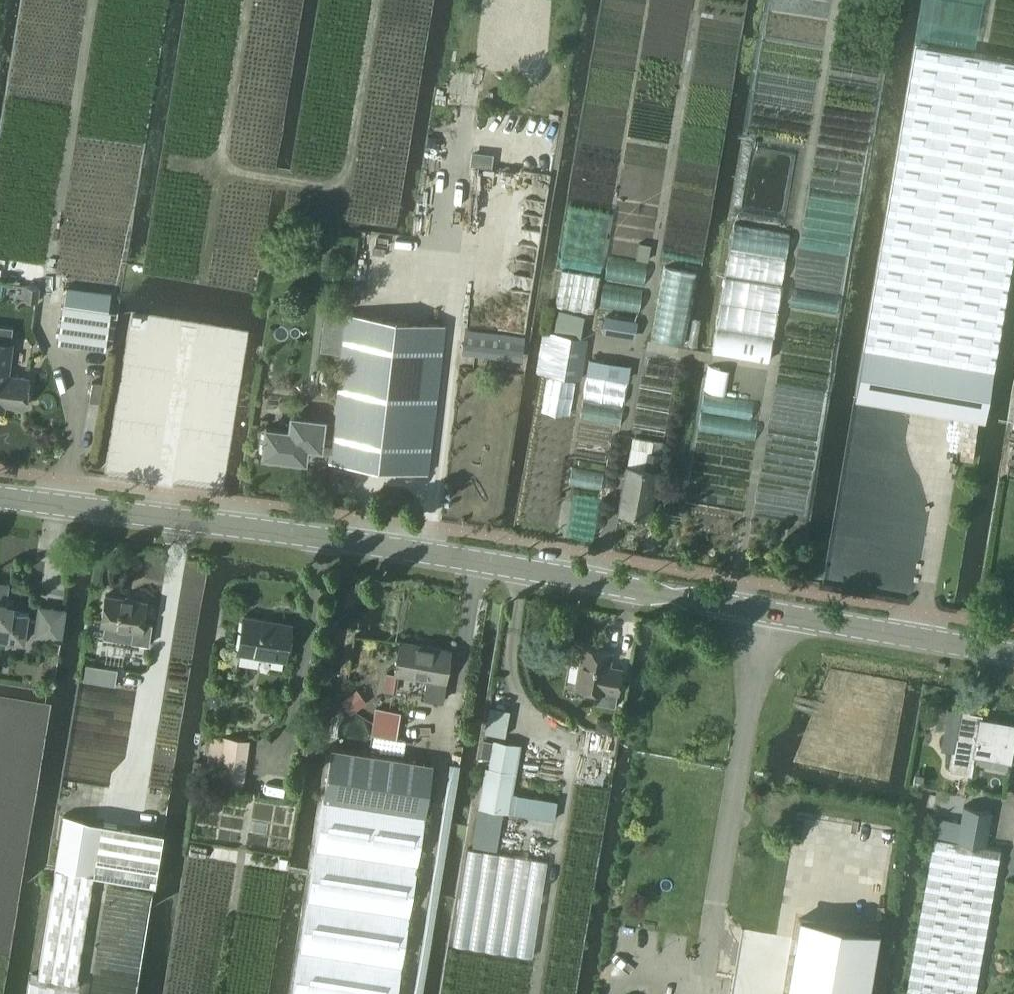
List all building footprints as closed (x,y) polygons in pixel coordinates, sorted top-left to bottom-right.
[(854,397),(911,406),(978,418),(984,419),(985,419),(994,369),(1013,253),(1013,60),(986,55),(974,53),(915,43),(863,346),(861,357),(854,397)] [(555,305),(594,311),(599,274),(561,268),(555,305)] [(37,287),(26,285),(24,299),(35,301),(37,287)] [(62,303),(57,342),(105,349),(110,310),(62,303)] [(558,311),(554,332),(580,336),(584,315),(558,311)] [(425,470),(428,470),(444,324),(345,313),(331,427),(321,426),(322,413),(290,409),(288,428),(265,426),(263,453),(305,458),(306,448),(329,451),(329,458),(425,470)] [(604,333),(635,338),(638,321),(607,316),(604,333)] [(466,324),(464,348),(478,350),(480,326),(466,324)] [(543,407),(568,411),(574,377),(580,377),(586,338),(553,332),(546,372),(549,372),(543,407)] [(7,367),(10,341),(0,340),(0,407),(2,407),(3,401),(23,404),(27,376),(6,373),(7,367)] [(590,359),(588,374),(629,381),(631,366),(590,359)] [(93,381),(89,400),(99,402),(103,383),(93,381)] [(648,452),(645,467),(658,470),(660,455),(648,452)] [(626,465),(618,509),(649,515),(657,470),(626,465)] [(22,639),(27,609),(11,606),(12,595),(6,594),(8,581),(0,580),(0,636),(22,639)] [(101,623),(132,628),(130,640),(148,642),(151,622),(142,620),(145,599),(105,593),(101,623)] [(59,637),(64,608),(38,604),(33,633),(59,637)] [(289,626),(263,622),(264,618),(243,614),(237,650),(284,657),(289,626)] [(399,640),(394,671),(426,677),(422,696),(440,699),(449,648),(399,640)] [(574,686),(595,690),(593,702),(614,705),(620,667),(618,667),(616,676),(606,674),(611,651),(581,645),(574,686)] [(118,668),(86,663),(84,678),(115,684),(118,668)] [(341,700),(351,713),(366,702),(357,689),(341,700)] [(209,690),(206,703),(219,706),(222,693),(209,690)] [(944,747),(952,748),(949,768),(970,771),(973,751),(1009,757),(1013,725),(1013,722),(980,716),(981,711),(958,708),(951,706),(944,747)] [(376,707),(374,720),(398,724),(400,711),(376,707)] [(597,719),(595,730),(610,733),(612,722),(597,719)] [(243,787),(250,740),(213,734),(206,781),(243,787)] [(520,744),(494,740),(489,767),(486,767),(472,846),(496,850),(502,811),(554,820),(557,800),(512,792),(520,744)] [(432,761),(331,745),(323,797),(424,813),(432,761)] [(323,797),(299,949),(292,993),(397,993),(424,813),(323,797)] [(938,817),(934,836),(985,845),(991,810),(963,805),(960,822),(938,817)] [(163,831),(64,815),(55,867),(94,873),(155,883),(163,831)] [(908,988),(943,993),(976,993),(1000,848),(985,845),(934,836),(908,988)] [(468,848),(453,944),(532,956),(547,860),(468,848)] [(55,867),(38,975),(31,974),(27,993),(78,993),(80,982),(76,981),(94,873),(55,867)] [(787,993),(868,993),(878,931),(799,918),(787,993)]
